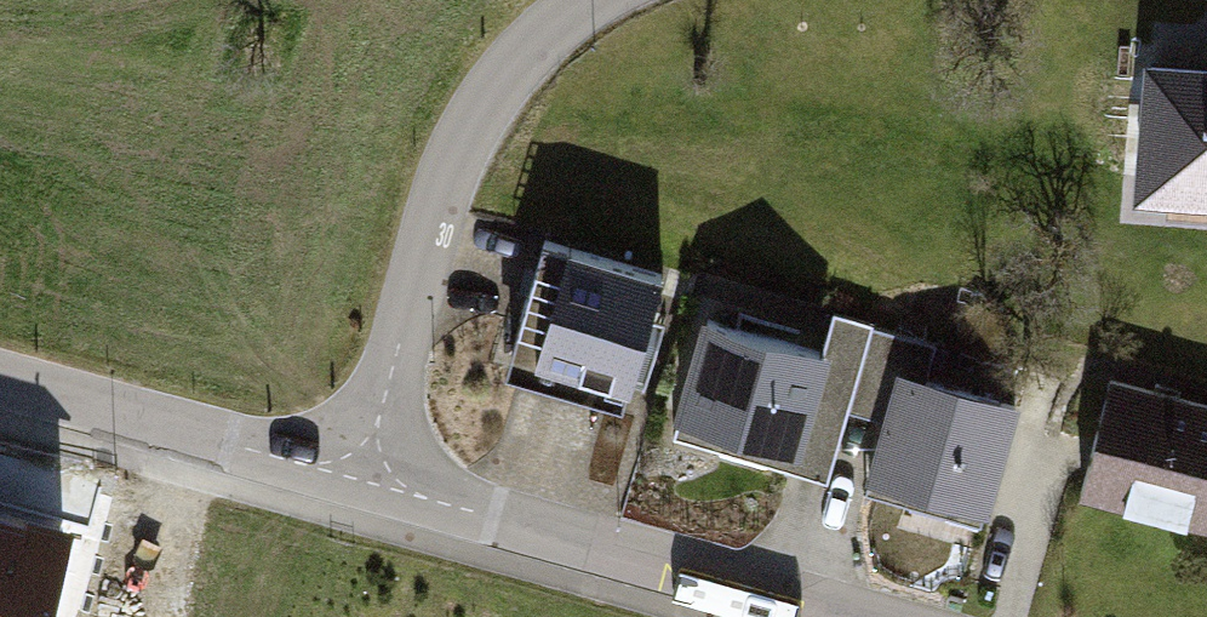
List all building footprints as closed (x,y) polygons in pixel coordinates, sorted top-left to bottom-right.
[(1151,69),(1141,188),(1206,194),(1206,73),(1151,69)] [(629,386),(662,276),(546,241),(513,351),(629,386)] [(823,352),(708,319),(675,437),(721,450),(728,425),(798,445),(818,375),(854,386),(871,326),(873,321),(835,311),(823,352)] [(798,445),(728,425),(721,450),(830,481),(850,409),(886,420),(899,374),(925,382),(936,344),(871,326),(854,386),(818,375),(798,445)] [(886,420),(871,474),(988,507),(1016,407),(925,382),(899,374),(886,420)] [(1089,495),(1206,526),(1206,414),(1117,391),(1089,495)] [(0,516),(0,616),(48,616),(70,534),(0,516)]
